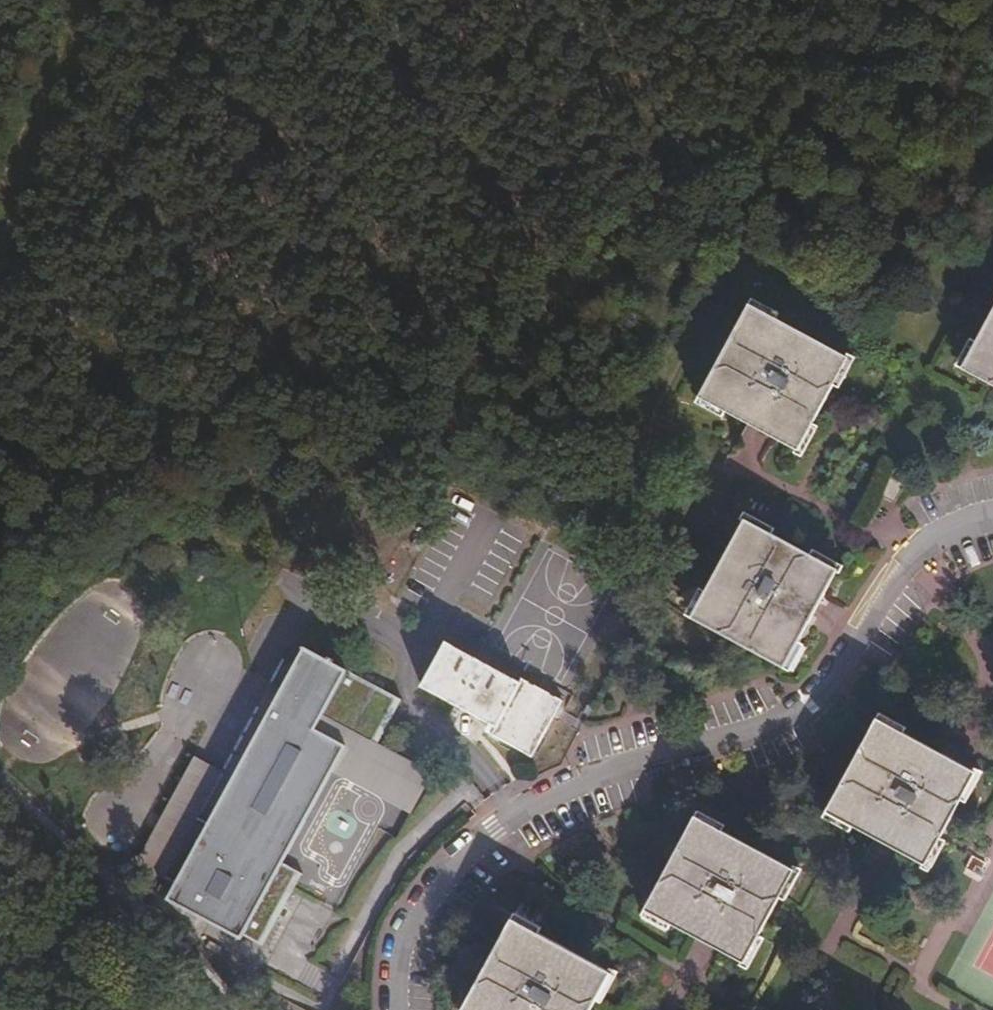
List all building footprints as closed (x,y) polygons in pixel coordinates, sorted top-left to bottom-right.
[(816,464),(870,368),(778,316),(725,416),(816,464)] [(911,521),(922,501),(907,493),(897,513),(911,521)] [(802,681),(855,586),(762,534),(708,631),(802,681)] [(247,935),(382,684),(310,645),(175,896),(247,935)] [(540,694),(467,651),(438,700),(512,742),(511,746),(550,768),(582,714),(542,690),(540,694)] [(991,784),(895,730),(843,823),(939,875),(991,784)] [(362,749),(359,803),(416,805),(417,778),(403,777),(404,751),(362,749)] [(756,972),(809,882),(713,825),(662,916),(756,972)] [(624,980),(528,925),(478,1009),(606,1009),(624,980)]
